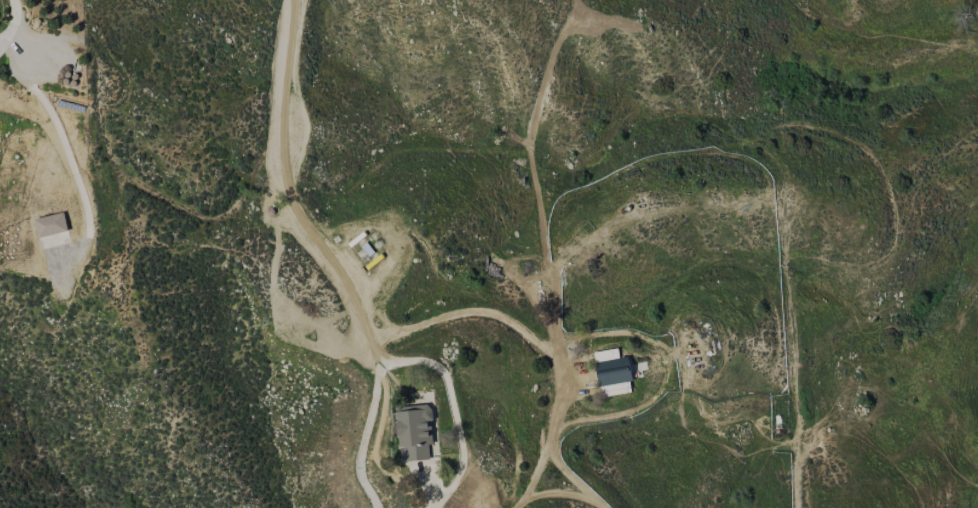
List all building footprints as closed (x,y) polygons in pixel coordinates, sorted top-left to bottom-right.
[(71,228),(65,210),(37,219),(43,237),(71,228)] [(633,392),(631,380),(638,379),(635,355),(623,357),(622,347),(599,350),(605,396),(633,392)]
